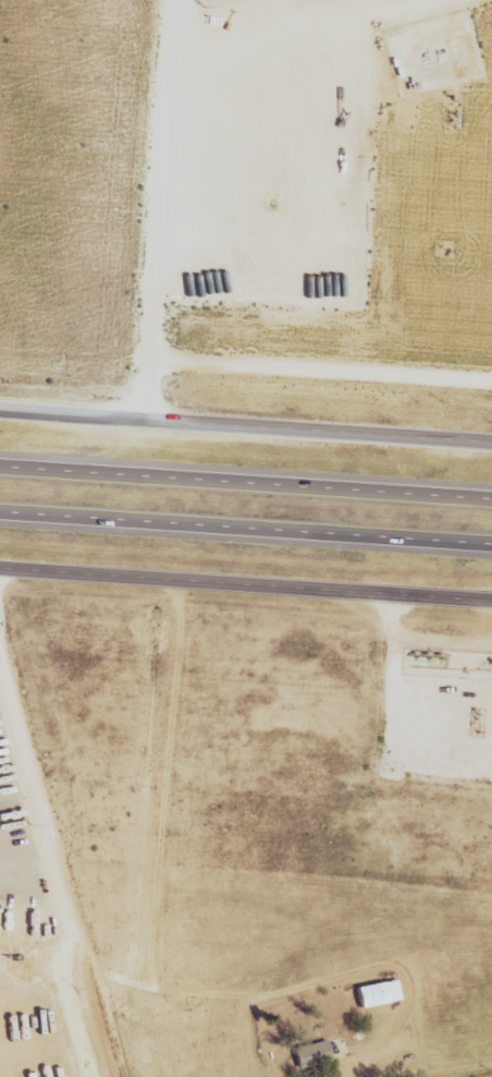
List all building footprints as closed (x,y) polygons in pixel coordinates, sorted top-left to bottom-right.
[(360,1009),(400,1000),(395,979),(355,988),(360,1009)] [(305,1062),(331,1056),(327,1040),(302,1045),(305,1062)]
